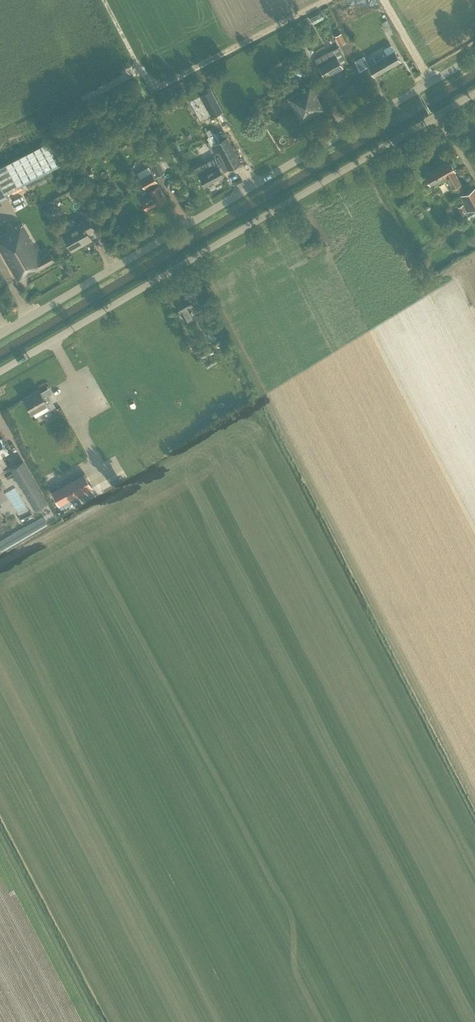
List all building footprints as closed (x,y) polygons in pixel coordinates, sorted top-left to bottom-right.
[(346,42),(341,33),(336,36),(340,45),(346,42)] [(395,50),(391,45),(385,49),(388,54),(382,58),(388,69),(401,61),(395,50)] [(333,49),(315,59),(325,78),(338,70),(343,67),(349,63),(339,46),(333,49)] [(351,68),(358,65),(352,52),(345,55),(351,68)] [(382,58),(376,61),(373,56),(367,60),(364,55),(357,59),(362,69),(369,65),(376,76),(388,69),(382,58)] [(303,89),(289,98),(301,121),(323,109),(311,87),(304,90),(303,89)] [(223,111),(212,90),(201,95),(212,117),(223,111)] [(126,95),(114,100),(119,111),(131,106),(126,95)] [(241,163),(231,145),(227,137),(216,144),(211,146),(216,154),(218,152),(219,155),(195,168),(204,184),(204,186),(224,175),(222,173),(230,169),(241,163)] [(0,167),(0,200),(8,196),(6,193),(60,165),(48,141),(0,167)] [(89,150),(79,147),(77,156),(87,159),(89,150)] [(149,166),(137,173),(143,184),(145,189),(148,187),(149,190),(152,195),(142,200),(147,209),(156,203),(157,204),(166,198),(159,185),(158,185),(157,182),(158,182),(155,177),(165,172),(164,170),(171,166),(166,157),(149,166)] [(446,177),(453,188),(456,186),(470,210),(474,208),(474,188),(465,193),(460,184),(461,183),(455,172),(456,171),(450,161),(425,175),(431,185),(446,177)] [(96,230),(92,224),(88,217),(81,222),(81,223),(63,233),(72,249),(84,242),(86,244),(93,240),(89,234),(96,230)] [(39,252),(22,223),(9,230),(7,226),(0,230),(0,250),(17,281),(54,260),(50,251),(47,247),(39,252)] [(311,236),(309,233),(308,231),(301,235),(304,240),(311,236)] [(104,257),(109,254),(103,241),(98,243),(104,257)] [(192,307),(194,306),(188,296),(176,302),(181,312),(185,320),(196,314),(192,307)] [(206,333),(211,330),(216,328),(207,311),(197,315),(206,333)] [(40,389),(24,398),(33,413),(34,413),(36,417),(51,408),(53,412),(61,407),(53,392),(52,392),(50,387),(41,392),(40,389)] [(29,467),(15,475),(38,513),(51,505),(29,467)] [(86,478),(57,494),(63,506),(92,490),(86,478)]
